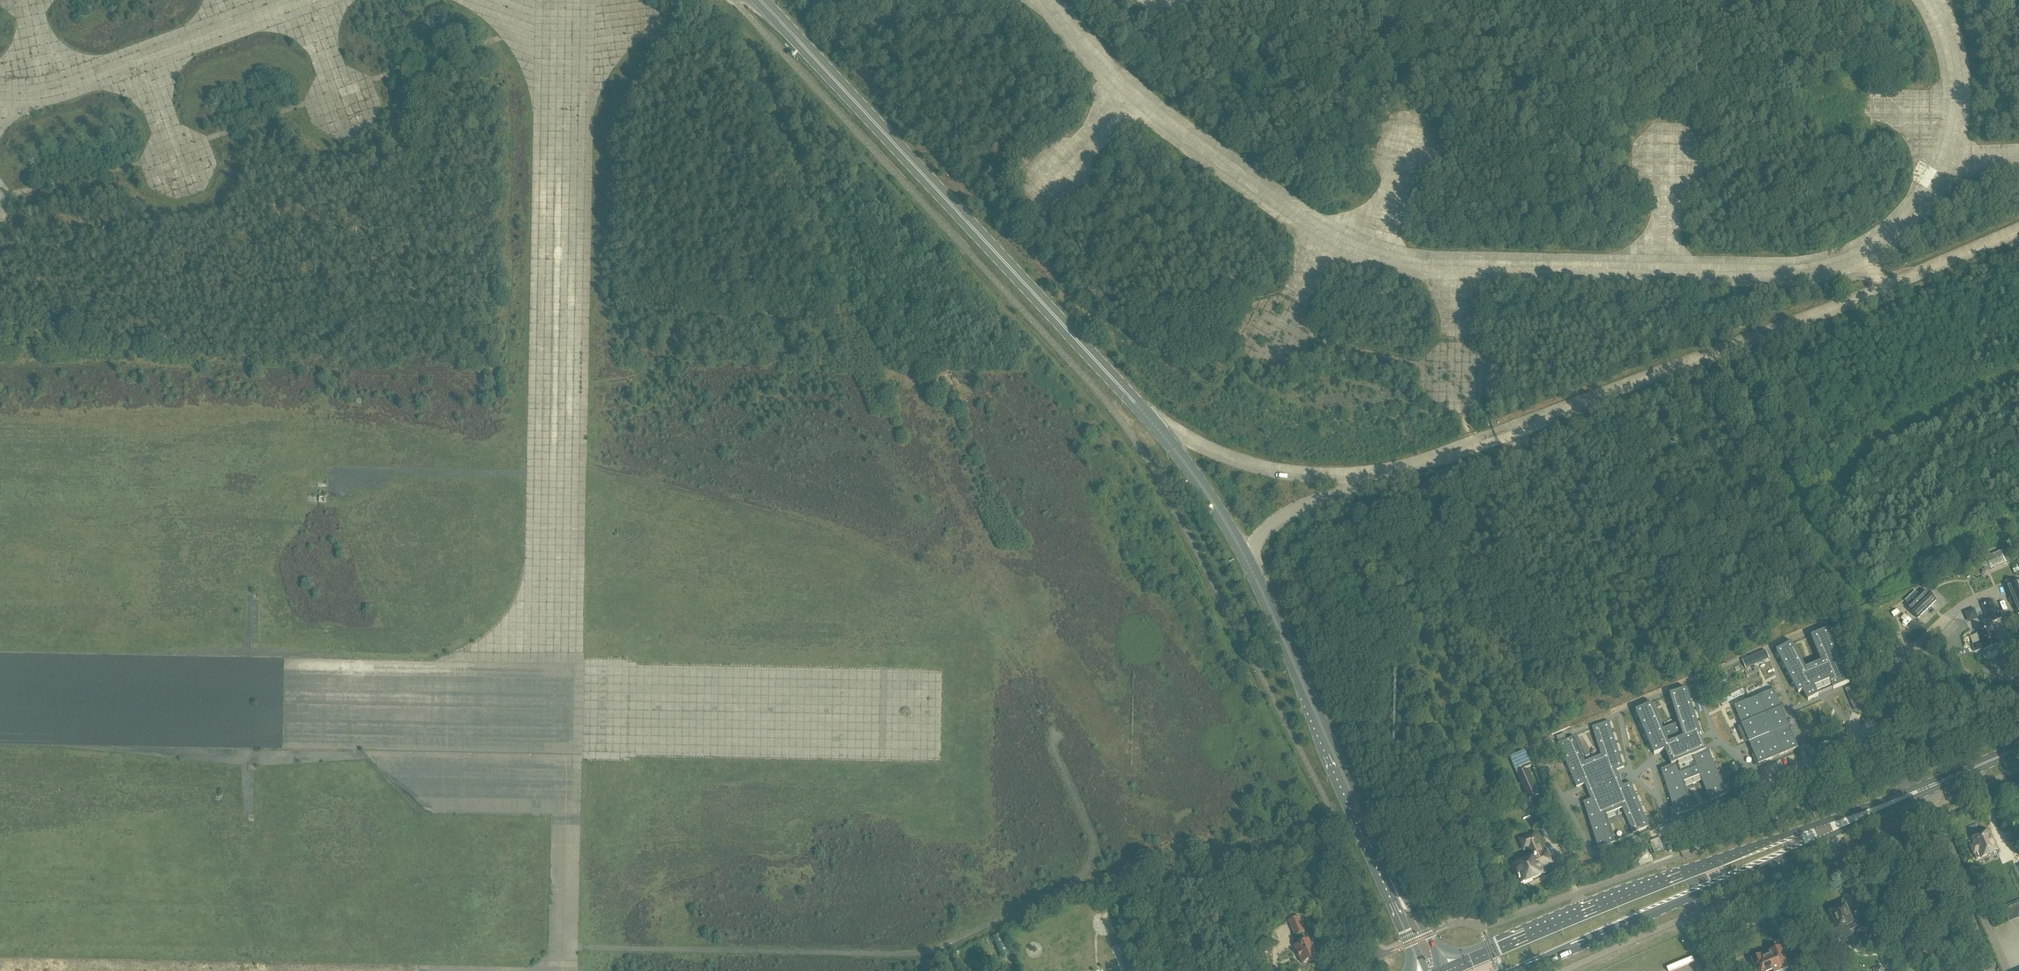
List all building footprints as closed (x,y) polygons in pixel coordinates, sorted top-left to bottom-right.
[(2003,553),(2002,551),(1986,558),(1991,569),(2007,562),(2003,553)] [(2016,582),(2006,587),(2018,614),(2018,588),(2016,582)] [(1937,601),(1927,591),(1908,609),(1918,619),(1937,601)] [(1978,635),(1981,643),(1977,645),(1979,651),(1984,650),(1984,651),(1998,645),(1992,629),(1994,628),(1991,622),(2001,618),(1998,613),(1997,613),(1992,602),(1982,606),(1989,623),(1984,625),(1987,631),(1978,635)] [(1792,643),(1777,651),(1799,693),(1803,691),(1808,701),(1818,696),(1818,695),(1821,693),(1833,689),(1834,689),(1850,683),(1828,630),(1811,637),(1822,662),(1806,669),(1792,643)] [(1766,650),(1743,660),(1746,669),(1769,659),(1766,650)] [(1727,675),(1709,682),(1711,687),(1729,680),(1727,675)] [(1652,704),(1636,710),(1655,755),(1665,750),(1667,753),(1667,754),(1670,762),(1672,765),(1662,770),(1676,816),(1693,810),(1684,782),(1700,775),(1711,801),(1727,794),(1709,750),(1706,751),(1705,747),(1701,739),(1700,735),(1702,735),(1687,689),(1670,694),(1679,722),(1663,729),(1652,704)] [(1749,700),(1734,706),(1742,724),(1742,725),(1749,741),(1750,743),(1759,765),(1799,748),(1791,730),(1789,726),(1790,726),(1782,707),(1774,690),(1759,696),(1760,696),(1750,701),(1749,700)] [(1559,743),(1558,743),(1577,787),(1585,784),(1586,787),(1586,788),(1590,796),(1591,799),(1584,802),(1599,848),(1616,843),(1607,815),(1623,808),(1633,834),(1650,827),(1631,783),(1624,786),(1622,782),(1619,774),(1618,774),(1617,770),(1624,768),(1609,722),(1593,727),(1602,755),(1585,762),(1575,736),(1567,740),(1559,743)] [(1565,734),(1557,737),(1559,743),(1567,740),(1565,734)] [(1529,800),(1539,795),(1528,768),(1532,766),(1526,751),(1511,758),(1529,800)] [(1997,851),(1988,833),(1973,839),(1976,844),(1971,847),(1975,855),(1979,853),(1982,858),(1997,851)] [(1551,864),(1548,857),(1546,858),(1535,834),(1520,840),(1524,850),(1529,848),(1533,858),(1518,865),(1522,873),(1518,875),(1522,884),(1547,874),(1544,867),(1551,864)] [(1846,906),(1831,912),(1838,929),(1831,932),(1835,941),(1841,938),(1842,940),(1852,936),(1850,932),(1850,931),(1855,928),(1853,924),(1853,923),(1846,906)] [(2006,917),(2003,912),(1995,916),(1997,921),(2006,917)] [(1299,916),(1288,921),(1295,937),(1306,932),(1299,916)] [(1875,943),(1872,938),(1868,928),(1864,919),(1858,921),(1862,929),(1858,931),(1865,948),(1875,943)] [(992,938),(1002,959),(1012,955),(1002,933),(992,938)] [(1317,957),(1313,947),(1315,946),(1312,941),(1311,942),(1310,941),(1296,947),(1303,964),(1317,957)] [(1115,948),(1117,955),(1120,954),(1121,956),(1121,958),(1129,954),(1124,944),(1115,948)] [(1768,956),(1774,970),(1790,970),(1789,969),(1789,968),(1791,967),(1788,960),(1786,961),(1781,949),(1772,953),(1773,954),(1768,956)] [(1793,949),(1793,961),(1801,961),(1801,949),(1793,949)] [(1757,970),(1774,970),(1768,956),(1763,958),(1762,957),(1753,961),(1758,970),(1757,970)]
